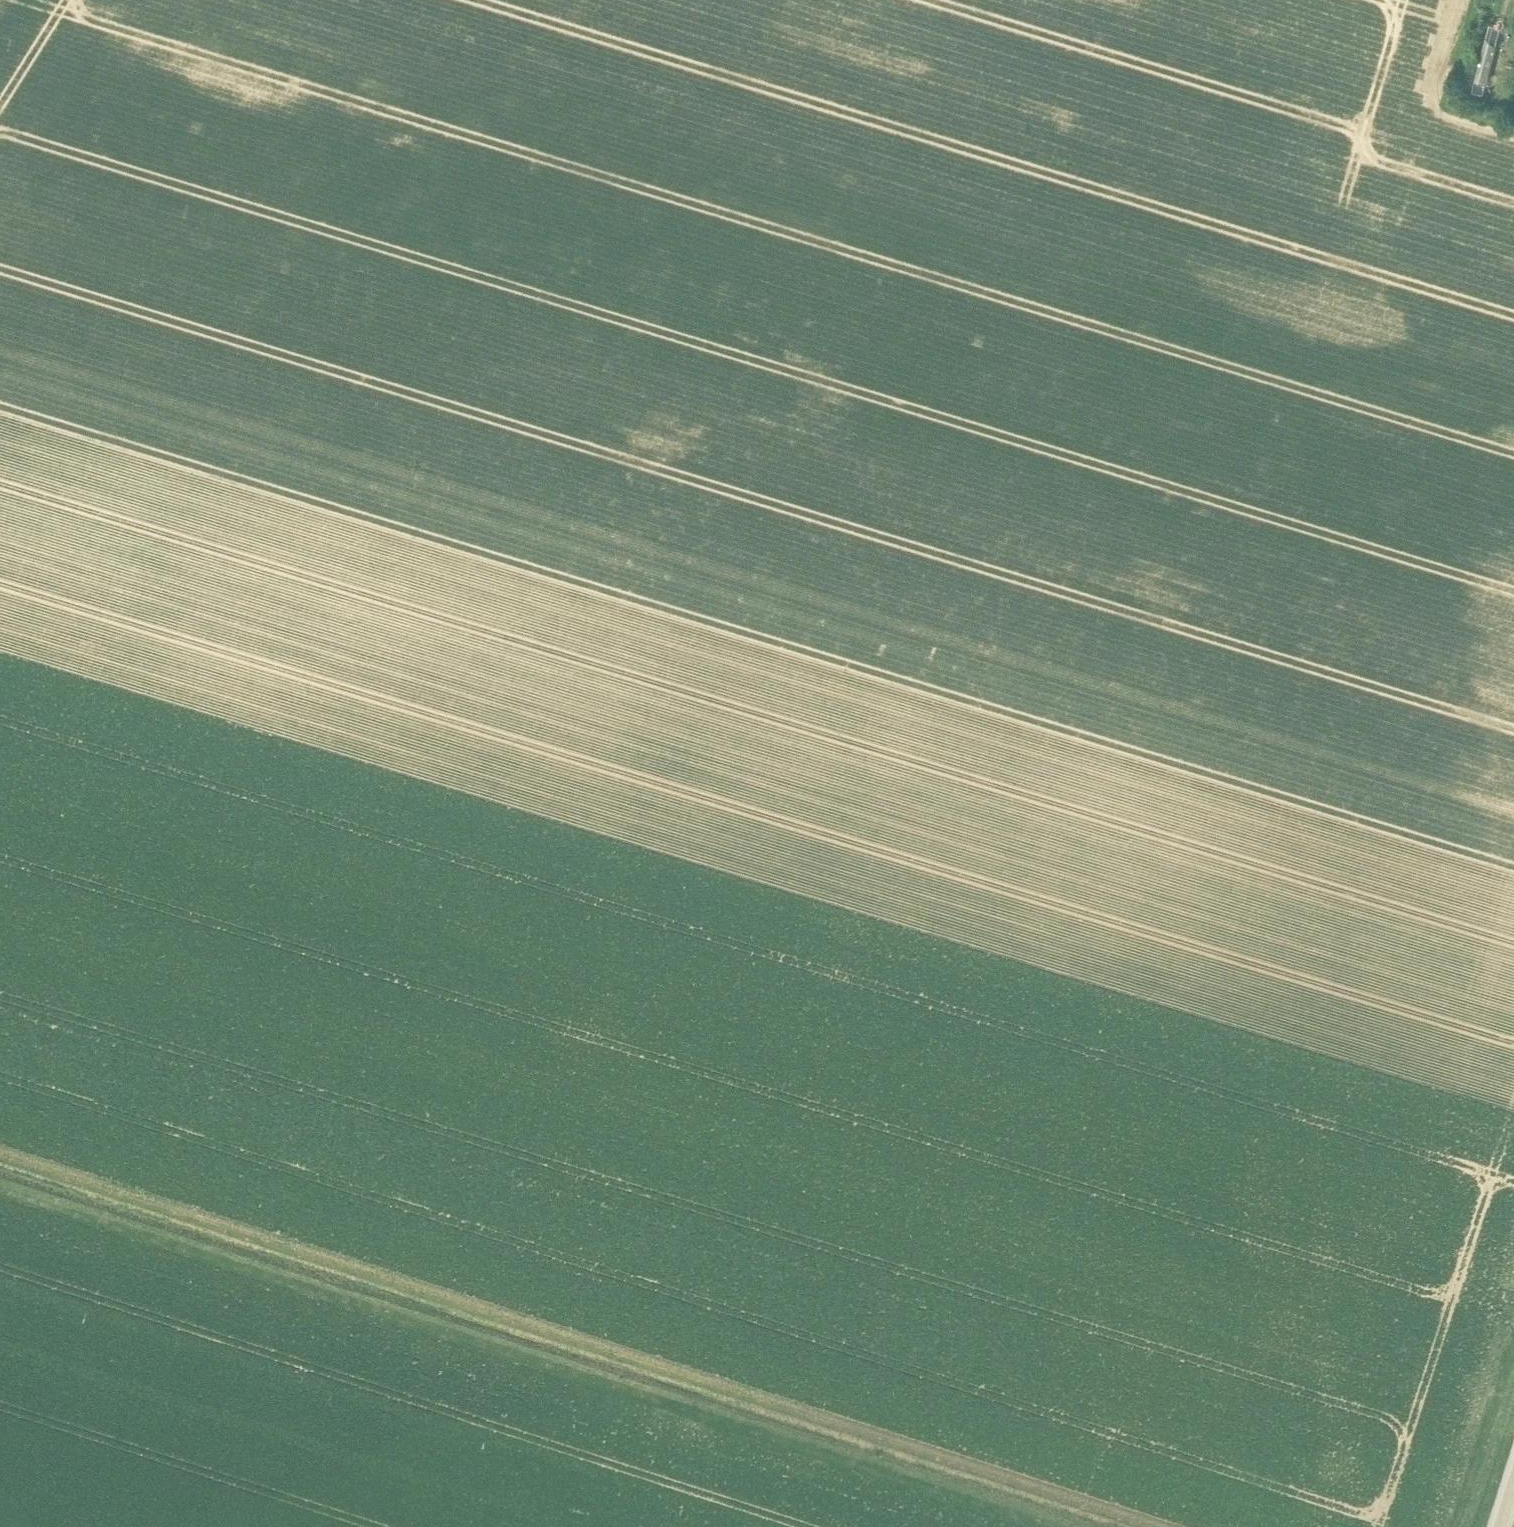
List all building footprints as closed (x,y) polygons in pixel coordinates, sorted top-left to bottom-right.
[(1486,82),(1495,45),(1485,36),(1474,79),(1486,82)]
